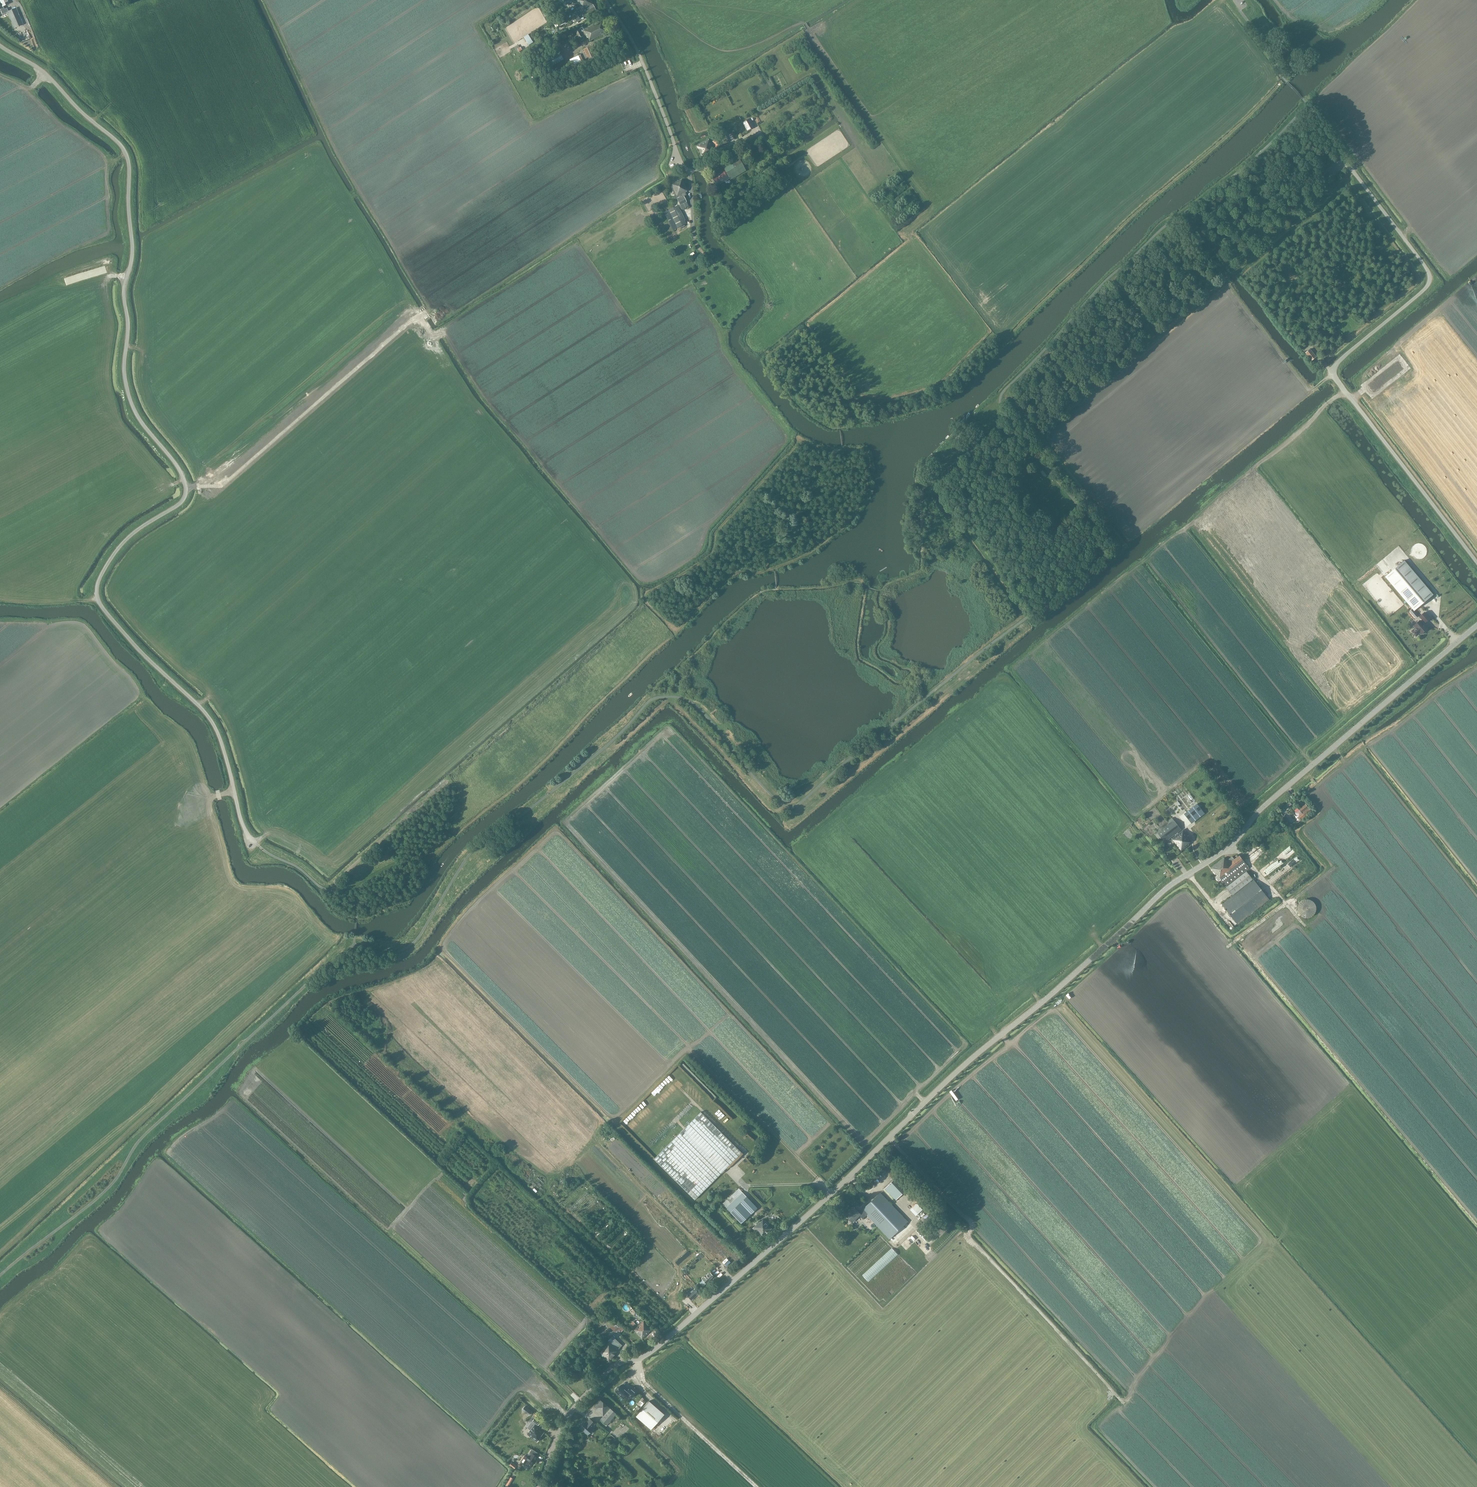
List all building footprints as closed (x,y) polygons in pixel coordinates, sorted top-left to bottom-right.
[(23,24),(16,8),(8,11),(7,8),(4,9),(3,6),(9,4),(7,0),(0,0),(0,9),(2,14),(7,12),(14,28),(23,24)] [(576,9),(575,9),(576,10),(592,2),(591,0),(577,0),(573,2),(576,9)] [(596,10),(592,2),(576,10),(576,11),(571,14),(575,23),(578,22),(581,20),(581,18),(596,10)] [(556,28),(566,23),(563,17),(558,20),(553,23),(556,28)] [(604,35),(608,33),(601,20),(584,29),(583,27),(578,29),(578,30),(573,33),(574,36),(577,35),(579,38),(576,40),(578,43),(584,39),(583,37),(585,35),(587,38),(588,38),(590,41),(603,34),(604,35)] [(591,65),(598,62),(595,56),(592,50),(595,49),(593,45),(583,49),(589,62),(584,65),(585,68),(591,65)] [(560,53),(547,60),(550,67),(564,60),(560,53)] [(584,63),(580,54),(578,55),(578,56),(569,60),(573,69),(582,64),(584,63)] [(754,127),(750,119),(742,123),(747,131),(754,127)] [(715,148),(728,142),(725,135),(712,141),(715,148)] [(712,150),(714,149),(711,143),(710,143),(709,139),(696,145),(702,158),(714,153),(712,150)] [(730,180),(746,171),(737,156),(721,165),(722,167),(710,174),(714,181),(717,185),(729,178),(730,180)] [(670,185),(678,201),(672,203),(674,207),(664,212),(673,230),(687,223),(680,210),(688,206),(682,194),(687,191),(685,188),(686,188),(682,179),(670,185)] [(1305,353),(1311,361),(1316,357),(1310,349),(1305,353)] [(1386,377),(1382,379),(1383,383),(1384,382),(1385,384),(1393,381),(1392,377),(1397,375),(1396,371),(1393,372),(1394,373),(1391,374),(1386,375),(1386,377)] [(1404,560),(1385,577),(1414,611),(1433,595),(1404,560)] [(1427,629),(1422,623),(1424,622),(1425,623),(1430,619),(1424,612),(1419,617),(1422,620),(1420,621),(1414,626),(1416,628),(1412,631),(1416,636),(1420,633),(1421,634),(1427,629)] [(1197,803),(1184,814),(1188,819),(1196,812),(1199,816),(1204,812),(1197,803)] [(1299,809),(1299,810),(1295,813),(1298,817),(1297,818),(1299,820),(1304,816),(1311,811),(1305,804),(1299,809)] [(1165,842),(1179,831),(1181,829),(1173,820),(1157,832),(1165,842)] [(1206,821),(1193,831),(1199,839),(1212,829),(1206,821)] [(1182,831),(1177,834),(1186,846),(1189,844),(1188,844),(1191,841),(1187,836),(1188,835),(1184,829),(1182,831)] [(1181,850),(1186,846),(1177,834),(1172,839),(1181,850)] [(1211,868),(1217,876),(1216,877),(1219,881),(1220,880),(1225,886),(1249,868),(1239,855),(1234,859),(1232,856),(1226,861),(1224,858),(1211,868)] [(1246,871),(1226,887),(1233,895),(1253,879),(1246,871)] [(1238,924),(1269,899),(1254,880),(1222,905),(1238,924)] [(1300,902),(1298,904),(1297,907),(1297,908),(1297,910),(1298,913),(1299,915),(1300,916),(1302,917),(1304,918),(1306,918),(1309,918),(1311,917),(1313,916),(1314,915),(1315,913),(1316,911),(1316,910),(1316,908),(1316,906),(1315,904),(1313,902),(1312,901),(1310,900),(1308,899),(1305,900),(1303,900),(1300,902)] [(678,1067),(673,1072),(680,1078),(684,1073),(678,1067)] [(704,1102),(708,1098),(687,1075),(683,1080),(692,1090),(704,1102)] [(678,1093),(666,1104),(674,1113),(688,1100),(684,1097),(683,1098),(678,1093)] [(614,1094),(608,1100),(611,1103),(617,1098),(614,1094)] [(711,1101),(707,1106),(714,1111),(718,1107),(711,1101)] [(691,1109),(681,1122),(685,1125),(695,1112),(691,1109)] [(720,1110),(716,1114),(733,1130),(737,1125),(733,1121),(720,1110)] [(695,1201),(742,1154),(700,1112),(653,1159),(695,1201)] [(656,1115),(648,1123),(651,1126),(659,1119),(656,1115)] [(661,1118),(656,1122),(660,1126),(664,1122),(661,1118)] [(648,1130),(652,1134),(658,1128),(655,1124),(648,1130)] [(899,1203),(903,1199),(900,1196),(904,1192),(893,1180),(885,1188),(896,1200),(897,1199),(899,1203)] [(741,1224),(758,1208),(747,1197),(738,1189),(722,1204),(730,1212),(741,1224)] [(890,1239),(908,1222),(880,1193),(862,1210),(859,1213),(854,1207),(851,1211),(847,1216),(852,1222),(859,1215),(863,1219),(867,1215),(890,1239)] [(573,1215),(577,1219),(595,1199),(592,1196),(573,1215)] [(918,1214),(923,1209),(917,1203),(912,1208),(918,1214)] [(589,1231),(609,1214),(605,1210),(585,1227),(589,1231)] [(753,1228),(756,1232),(757,1231),(763,1236),(771,1228),(763,1219),(760,1222),(753,1228)] [(711,1279),(713,1276),(710,1273),(705,1277),(704,1276),(701,1279),(702,1280),(699,1283),(703,1286),(711,1279)] [(695,1290),(688,1296),(691,1300),(699,1294),(695,1290)] [(610,1327),(618,1335),(624,1328),(616,1321),(610,1327)] [(633,1330),(634,1330),(642,1339),(649,1333),(648,1332),(651,1329),(643,1321),(641,1323),(640,1321),(636,1325),(633,1321),(630,1325),(632,1328),(631,1328),(633,1330)] [(609,1361),(616,1354),(615,1353),(622,1345),(612,1336),(600,1349),(598,1347),(595,1350),(597,1352),(598,1351),(609,1361)] [(631,1398),(636,1392),(630,1387),(627,1391),(620,1385),(618,1388),(617,1387),(616,1387),(615,1389),(615,1390),(615,1391),(623,1399),(627,1394),(631,1398)] [(606,1425),(610,1421),(616,1414),(610,1408),(600,1399),(593,1407),(596,1409),(596,1410),(603,1416),(600,1420),(606,1425)] [(649,1401),(636,1415),(650,1429),(664,1414),(649,1401)] [(536,1423),(527,1434),(537,1442),(540,1438),(540,1437),(544,1431),(540,1428),(540,1429),(536,1426),(538,1424),(538,1425),(540,1422),(535,1418),(532,1420),(536,1423)] [(585,1422),(580,1428),(587,1435),(592,1429),(591,1428),(595,1423),(590,1419),(586,1424),(585,1422)] [(520,1423),(513,1429),(518,1434),(525,1428),(520,1423)] [(656,1437),(663,1431),(660,1427),(653,1434),(656,1437)] [(531,1465),(537,1456),(538,1453),(532,1449),(526,1457),(524,1455),(520,1462),(525,1464),(526,1462),(531,1465)]
